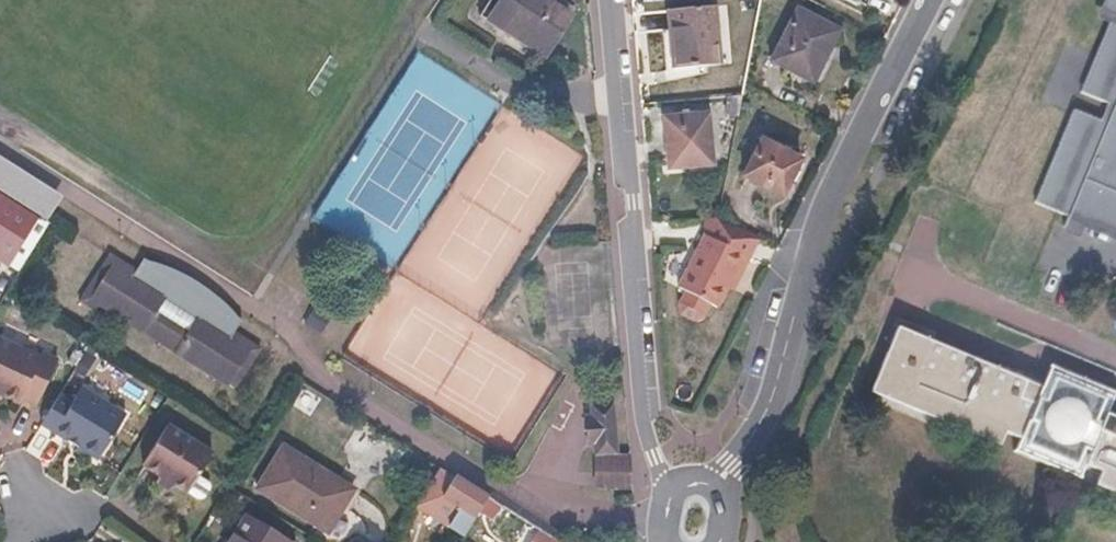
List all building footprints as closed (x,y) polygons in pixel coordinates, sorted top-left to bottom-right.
[(477,16),(537,53),(565,10),(549,0),(487,0),(477,16)] [(1077,94),(1105,105),(1098,122),(1070,111),(1031,205),(1068,219),(1115,239),(1115,0),(1113,0),(1077,94)] [(714,4),(669,8),(674,67),(719,63),(714,4)] [(840,30),(798,8),(771,61),(802,76),(807,66),(819,71),(840,30)] [(709,114),(664,117),(668,167),(713,163),(709,114)] [(800,158),(764,140),(745,176),(782,195),(800,158)] [(44,218),(59,192),(0,156),(0,191),(44,218)] [(6,264),(35,219),(0,197),(0,261),(6,264)] [(710,234),(705,233),(678,285),(687,289),(681,300),(681,312),(695,319),(705,311),(710,301),(719,306),(730,285),(727,283),(734,269),(742,273),(752,255),(747,253),(756,235),(721,217),(719,217),(710,234)] [(719,217),(704,218),(705,233),(710,234),(719,217)] [(761,238),(756,235),(747,253),(752,255),(761,238)] [(106,254),(103,258),(129,274),(132,270),(106,254)] [(103,258),(101,262),(109,267),(127,278),(129,274),(103,258)] [(109,267),(101,262),(76,303),(85,308),(109,267)] [(127,278),(109,267),(85,308),(93,313),(98,305),(164,345),(174,328),(152,314),(156,307),(161,299),(127,278)] [(742,273),(734,269),(727,283),(730,285),(735,287),(742,273)] [(156,307),(152,314),(174,328),(179,321),(156,307)] [(174,328),(164,345),(227,383),(247,351),(227,339),(193,318),(188,326),(184,333),(174,328)] [(188,326),(179,321),(174,328),(184,333),(188,326)] [(232,330),(228,337),(256,354),(261,347),(232,330)] [(870,394),(1002,447),(1008,433),(1023,439),(1018,453),(1084,480),(1090,467),(1105,473),(1100,486),(1115,493),(1115,421),(1108,418),(1115,398),(1115,390),(1051,365),(1041,391),(895,335),(870,394)] [(228,337),(227,339),(247,351),(255,356),(256,354),(228,337)] [(7,347),(0,358),(0,396),(15,403),(17,398),(33,405),(52,359),(37,353),(34,359),(7,347)] [(255,356),(247,351),(227,383),(235,388),(255,356)] [(69,403),(58,396),(39,426),(64,441),(67,437),(79,444),(76,448),(93,459),(118,418),(103,409),(106,405),(78,388),(69,403)] [(106,405),(103,409),(118,418),(121,414),(106,405)] [(592,417),(586,418),(586,445),(592,445),(598,460),(594,485),(628,488),(629,455),(615,454),(613,405),(591,406),(592,417)] [(121,414),(118,418),(93,459),(96,460),(123,416),(121,414)] [(359,418),(337,453),(417,503),(429,485),(439,467),(425,458),(418,454),(396,441),(359,418)] [(210,455),(165,426),(141,465),(158,476),(169,483),(186,493),(210,455)] [(67,437),(64,441),(76,448),(79,444),(67,437)] [(351,491),(280,448),(255,490),(325,532),(351,491)] [(430,450),(425,458),(439,467),(459,479),(464,471),(430,450)] [(429,485),(443,494),(440,499),(473,520),(487,497),(459,479),(439,467),(429,485)] [(158,476),(155,480),(166,487),(169,483),(158,476)] [(244,517),(228,541),(285,541),(244,517)]
